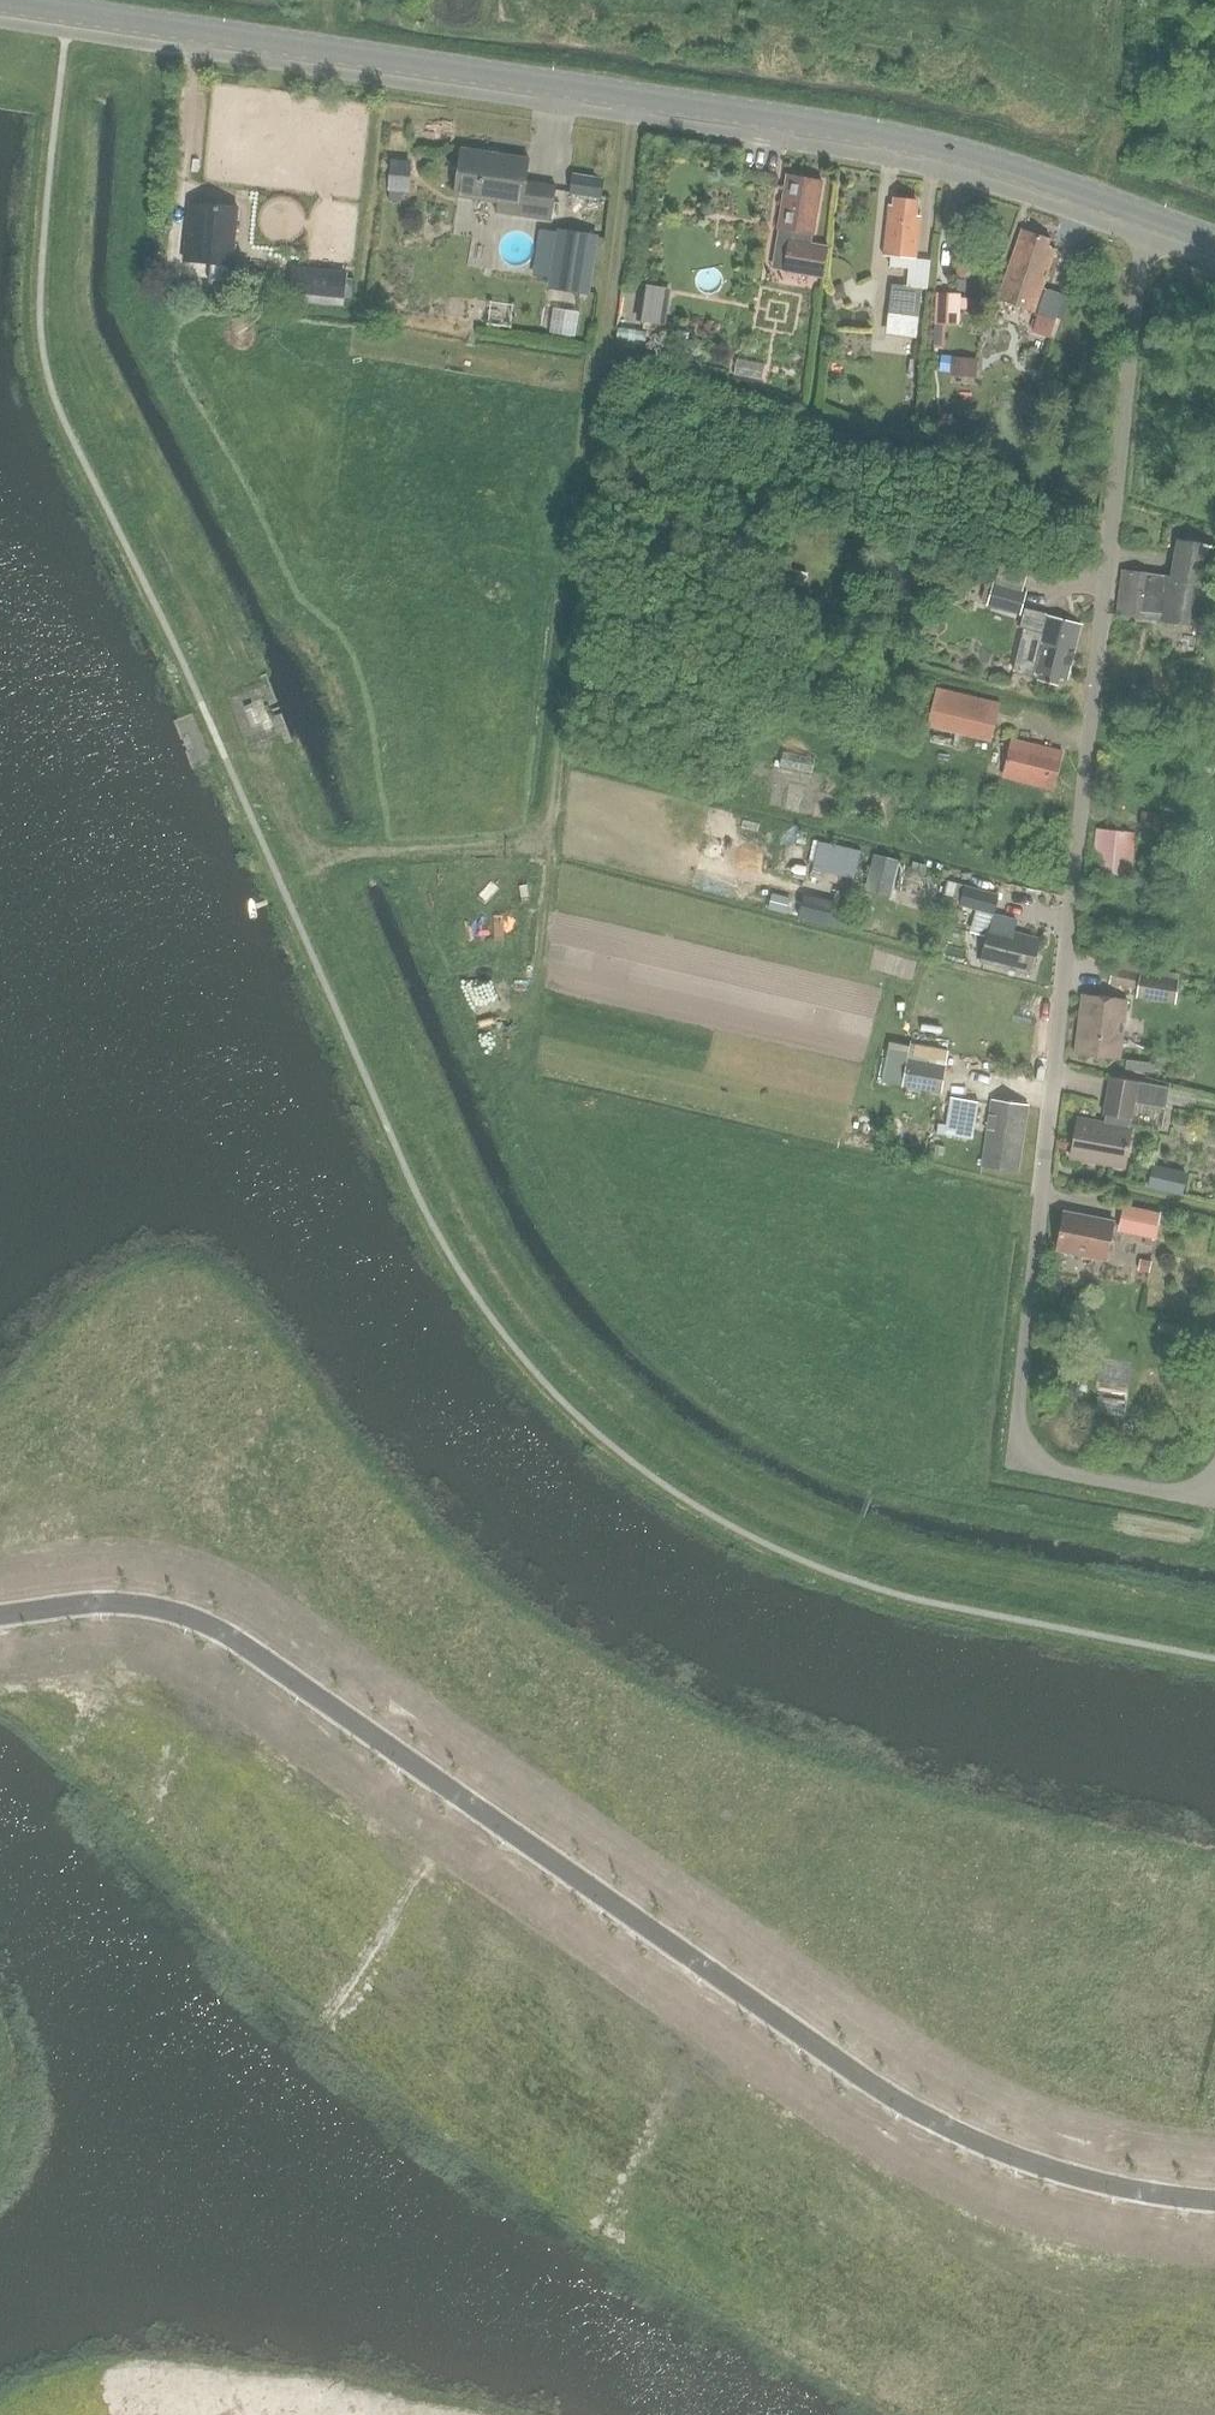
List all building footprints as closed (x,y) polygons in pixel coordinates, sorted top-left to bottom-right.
[(556,192),(526,187),(530,163),(463,152),(455,199),(500,206),(499,215),(551,224),(556,192)] [(391,161),(389,189),(390,189),(403,190),(409,191),(411,163),(391,161)] [(612,196),(613,174),(580,172),(579,193),(612,196)] [(784,188),(779,227),(793,229),(792,239),(790,239),(786,269),(824,274),(828,244),(811,242),(813,232),(820,182),(796,179),(794,189),(784,188)] [(390,189),(389,201),(402,202),(403,190),(390,189)] [(916,258),(919,216),(914,216),(915,201),(893,199),(893,205),(888,207),(884,256),(916,258)] [(233,269),(238,211),(190,206),(185,264),(233,269)] [(547,289),(556,290),(590,296),(597,250),(599,237),(557,230),(556,233),(549,279),(547,289)] [(1021,231),(997,299),(1034,311),(1054,251),(1047,248),(1049,241),(1021,231)] [(349,270),(294,264),(291,299),(346,304),(346,296),(355,297),(357,277),(348,276),(349,270)] [(962,264),(954,272),(962,279),(970,271),(962,264)] [(664,320),(669,286),(645,283),(640,317),(664,320)] [(842,285),(830,290),(835,303),(848,297),(842,285)] [(891,286),(888,315),(918,318),(921,289),(907,288),(891,286)] [(1049,338),(1063,295),(1048,290),(1033,333),(1049,338)] [(936,293),(934,325),(959,326),(961,294),(936,293)] [(553,309),(549,334),(575,338),(579,313),(553,309)] [(657,348),(662,334),(631,323),(626,338),(657,348)] [(690,342),(687,348),(690,354),(696,356),(702,353),(704,347),(702,341),(696,339),(690,342)] [(951,377),(976,379),(978,359),(952,358),(951,373),(951,377)] [(1119,616),(1161,622),(1161,621),(1206,626),(1214,550),(1214,546),(1174,541),(1170,576),(1125,570),(1119,616)] [(987,578),(981,600),(988,602),(988,604),(987,607),(1003,612),(1004,609),(1006,601),(1023,606),(1027,589),(996,580),(994,580),(987,578)] [(1067,680),(1081,625),(1038,614),(1025,611),(1020,630),(1034,633),(1033,636),(1042,638),(1034,672),(1040,674),(1039,680),(1058,685),(1060,678),(1067,680)] [(940,688),(931,726),(992,740),(1001,702),(940,688)] [(1053,789),(1063,752),(1012,739),(1005,769),(1012,771),(1010,778),(1053,789)] [(1192,818),(1142,812),(1141,828),(1190,834),(1192,818)] [(1130,876),(1134,833),(1097,829),(1095,864),(1103,864),(1103,873),(1130,876)] [(814,865),(812,876),(822,878),(825,868),(837,871),(836,876),(855,880),(861,852),(819,842),(814,865)] [(869,887),(899,894),(907,857),(878,850),(869,887)] [(913,862),(911,871),(926,875),(928,866),(913,862)] [(981,910),(975,933),(987,936),(980,962),(1031,975),(1040,939),(1014,932),(1017,919),(993,913),(998,895),(947,882),(944,894),(962,898),(960,905),(981,910)] [(773,893),(768,909),(786,914),(790,899),(773,893)] [(803,902),(798,918),(828,925),(832,909),(803,902)] [(833,913),(830,924),(843,927),(846,916),(833,913)] [(1139,991),(1142,975),(1114,970),(1111,986),(1139,991)] [(1139,991),(1138,999),(1174,1005),(1178,981),(1142,975),(1139,991)] [(1128,1000),(1083,994),(1075,1055),(1120,1061),(1128,1000)] [(990,1053),(989,1061),(997,1063),(998,1055),(990,1053)] [(941,1093),(945,1065),(906,1058),(902,1086),(941,1093)] [(1155,1064),(1127,1060),(1125,1069),(1154,1073),(1155,1064)] [(1165,1107),(1168,1087),(1110,1076),(1103,1114),(1106,1115),(1125,1118),(1132,1120),(1135,1102),(1165,1107)] [(939,1124),(937,1134),(973,1139),(979,1102),(951,1098),(947,1125),(939,1124)] [(1018,1172),(1028,1104),(992,1099),(982,1167),(1018,1172)] [(1106,1115),(1104,1124),(1130,1128),(1132,1120),(1125,1118),(1106,1115)] [(1124,1167),(1131,1128),(1130,1128),(1104,1124),(1078,1119),(1071,1157),(1124,1167)] [(1155,1187),(1192,1194),(1197,1169),(1159,1162),(1155,1187)] [(1124,1205),(1119,1226),(1157,1234),(1161,1213),(1124,1205)] [(1056,1249),(1109,1260),(1113,1221),(1063,1211),(1056,1249)] [(1141,1259),(1139,1271),(1150,1273),(1152,1261),(1141,1259)]
